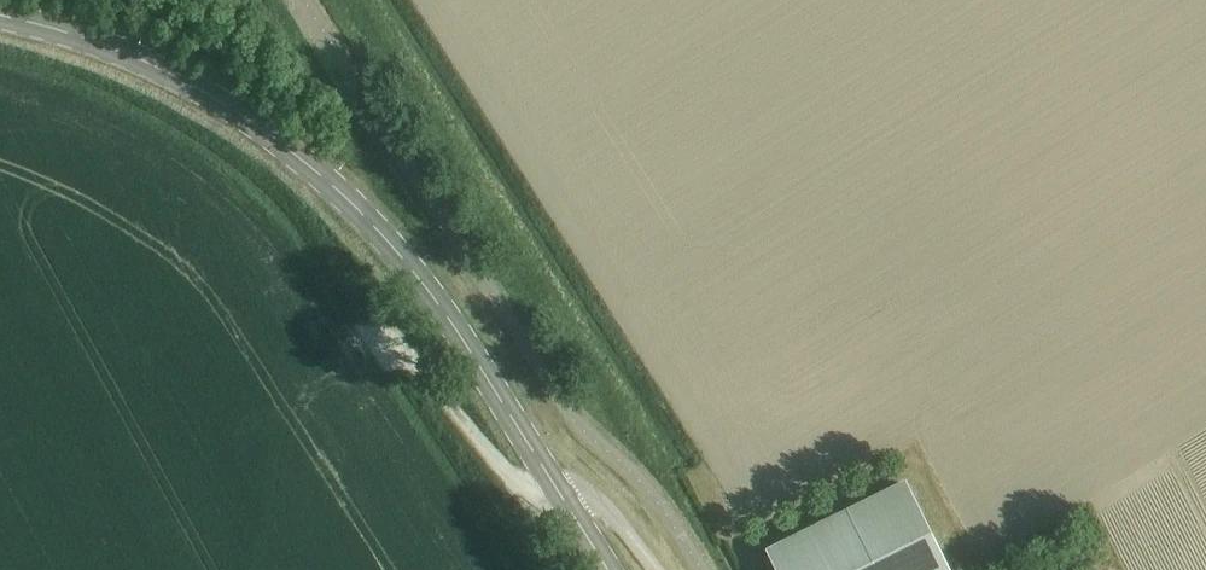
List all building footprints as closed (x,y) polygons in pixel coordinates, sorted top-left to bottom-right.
[(778,569),(953,569),(911,487),(771,556),(778,569)]
